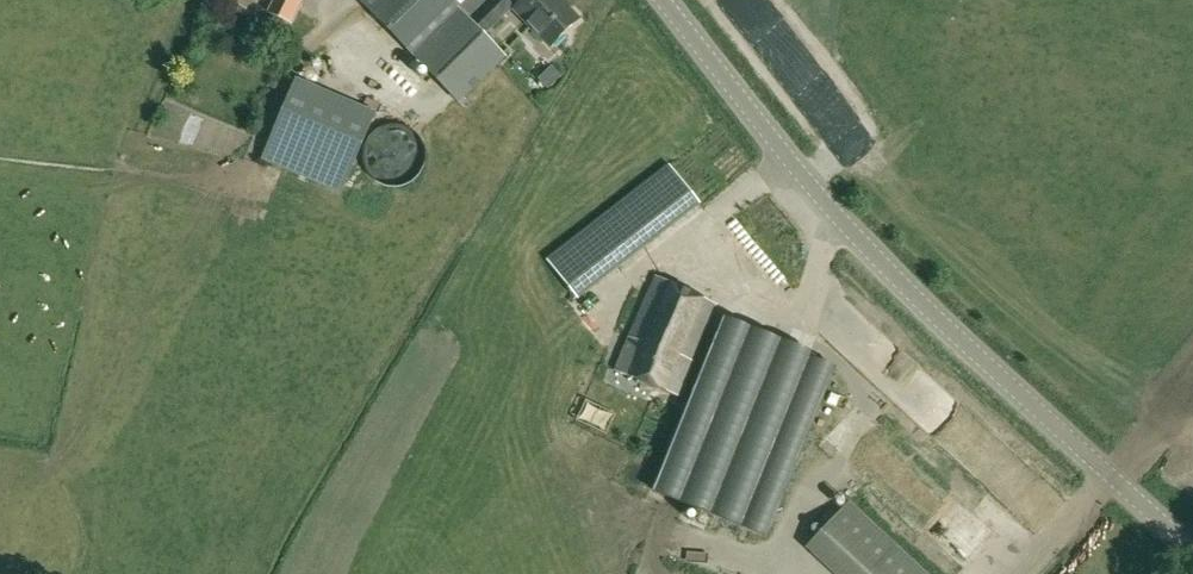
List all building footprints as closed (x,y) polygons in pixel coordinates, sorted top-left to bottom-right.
[(303,0),(275,0),(269,12),(291,23),(303,0)] [(504,56),(467,19),(487,0),(361,0),(459,100),(504,56)] [(510,6),(504,0),(493,0),(471,21),(483,33),(510,6)] [(577,19),(558,0),(523,0),(513,10),(548,47),(577,19)] [(341,192),(375,113),(296,80),(262,159),(341,192)] [(578,298),(699,203),(669,165),(548,260),(578,298)] [(678,398),(717,302),(655,276),(629,338),(630,339),(617,372),(678,398)] [(776,506),(833,366),(810,357),(811,354),(724,319),(696,389),(710,395),(681,467),(776,506)] [(848,503),(815,537),(855,573),(924,573),(848,503)]
